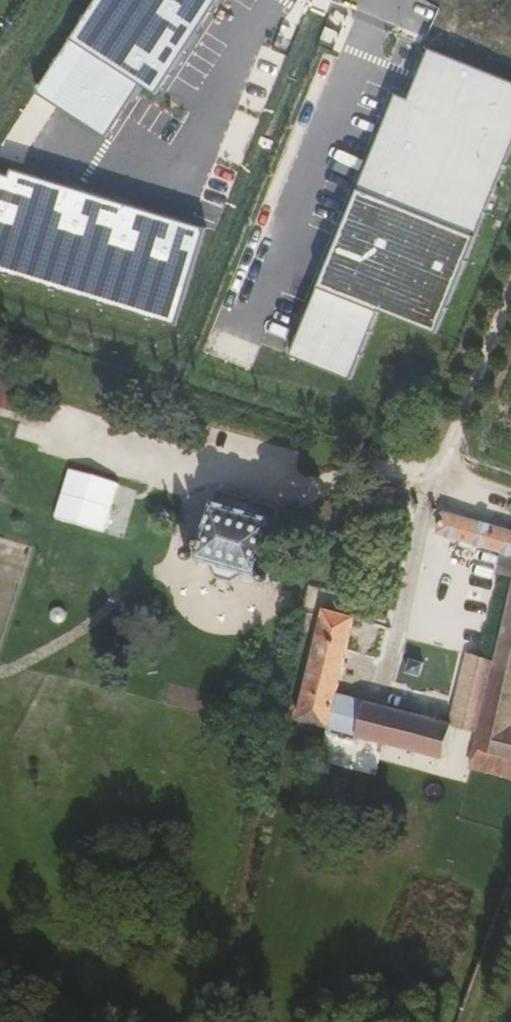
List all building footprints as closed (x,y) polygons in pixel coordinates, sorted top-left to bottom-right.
[(74,40),(144,84),(157,93),(218,0),(100,0),(74,40)] [(144,84),(74,40),(40,94),(110,138),(144,84)] [(429,52),(407,103),(396,99),(297,353),(354,376),(383,310),(437,329),(510,131),(510,84),(429,52)] [(0,170),(0,273),(180,326),(210,223),(16,166),(14,174),(0,170)] [(57,516),(107,531),(122,482),(72,467),(57,516)] [(510,531),(510,507),(452,490),(446,513),(510,531)] [(198,558),(253,575),(254,581),(258,586),(265,588),(269,586),(272,583),(273,580),(274,578),(273,575),(271,571),(266,567),(263,564),(281,542),(279,515),(214,492),(196,541),(191,544),(185,545),(181,549),(180,555),(180,559),(183,562),(188,563),(194,562),(198,558)] [(510,705),(510,574),(496,641),(482,710),(476,744),(510,754),(510,706),(510,705)] [(463,703),(453,700),(338,668),(360,592),(328,587),(295,704),(308,708),(312,701),(329,706),(327,713),(357,722),(363,715),(380,720),(379,727),(395,731),(396,724),(413,728),(414,739),(428,742),(432,731),(451,737),(463,703)] [(468,644),(453,700),(463,703),(482,710),(496,641),(474,637),(470,636),(468,644)]
